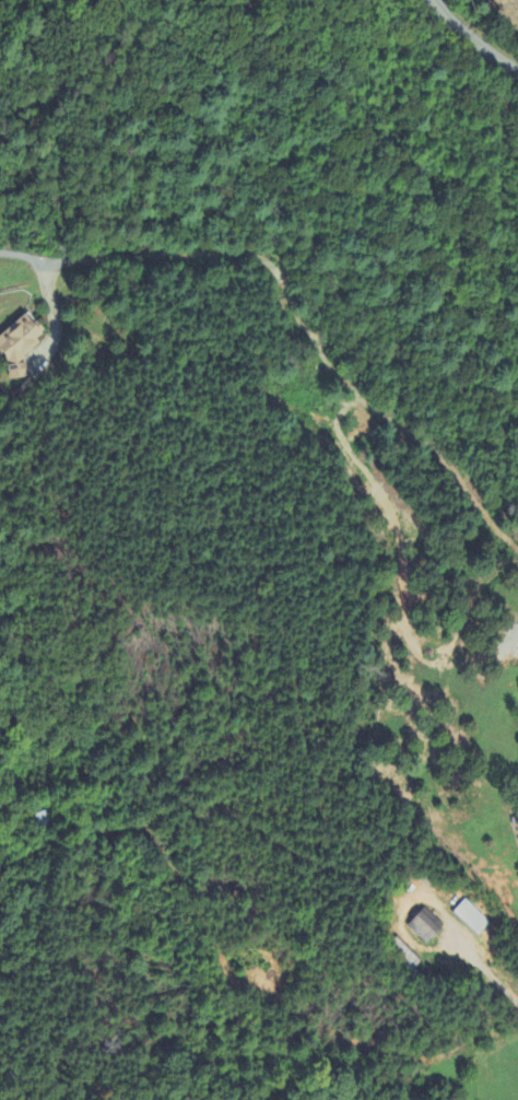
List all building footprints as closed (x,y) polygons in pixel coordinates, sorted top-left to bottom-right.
[(20,363),(42,344),(38,339),(44,333),(28,315),(0,338),(0,355),(21,380),(29,373),(20,363)] [(479,937),(491,924),(465,901),(454,914),(479,937)] [(445,929),(427,910),(408,927),(426,947),(445,929)]
